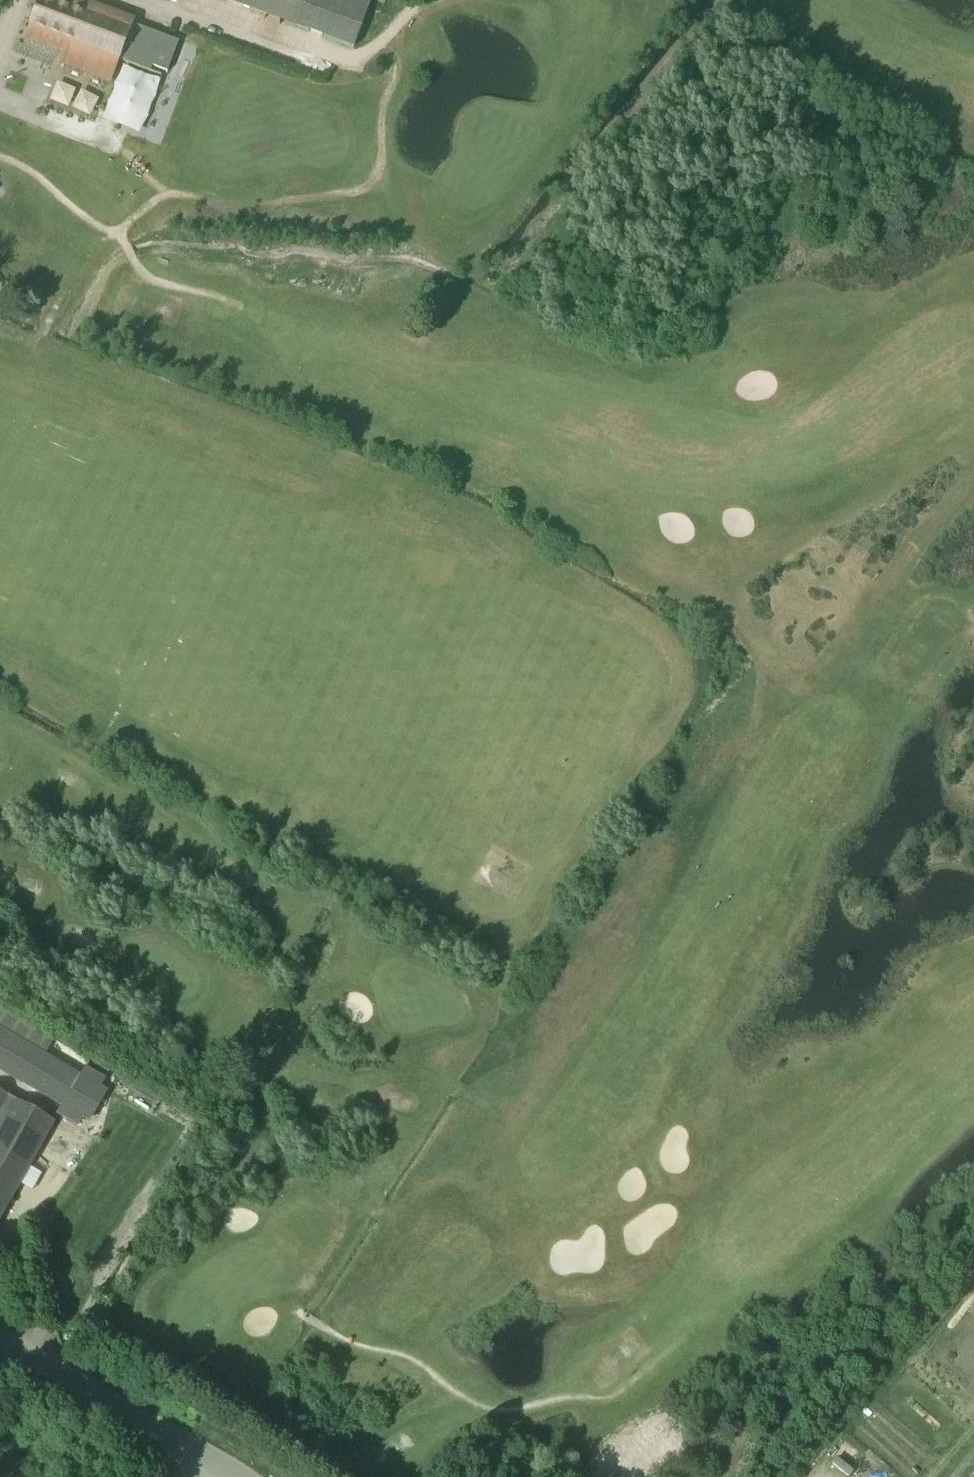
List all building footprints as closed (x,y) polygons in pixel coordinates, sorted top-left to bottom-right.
[(149,72),(162,38),(130,26),(131,22),(71,0),(41,0),(27,39),(70,55),(65,66),(109,82),(117,60),(149,72)] [(262,14),(300,28),(311,0),(226,0),(262,14)] [(353,48),(370,0),(311,0),(300,28),(353,48)] [(72,106),(78,86),(59,81),(53,100),(72,106)] [(76,110),(97,114),(100,93),(80,90),(76,110)] [(54,1120),(59,1112),(81,1076),(0,1031),(0,1067),(31,1085),(22,1102),(54,1120)] [(81,1076),(59,1112),(79,1123),(83,1115),(90,1120),(106,1092),(101,1089),(111,1071),(90,1059),(81,1076)] [(15,1098),(0,1090),(0,1125),(15,1098)] [(22,1102),(15,1098),(0,1125),(0,1214),(7,1201),(8,1201),(9,1200),(54,1120),(22,1102)]
